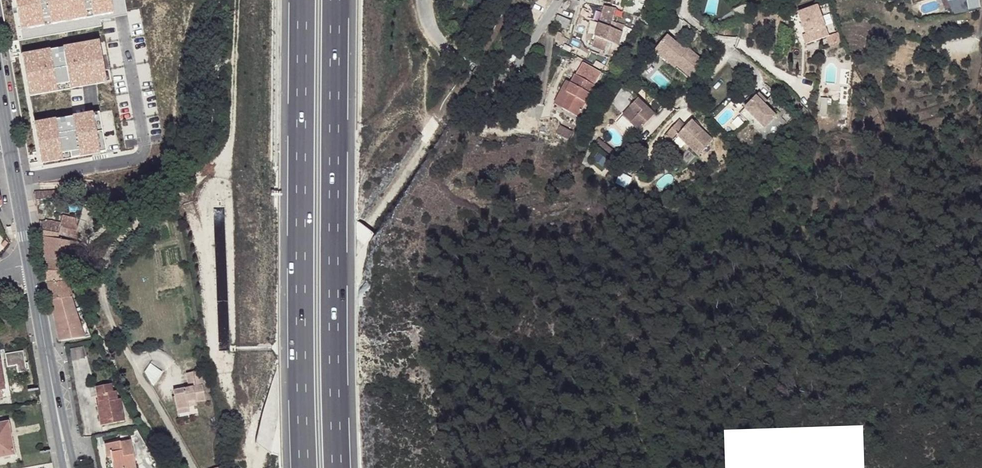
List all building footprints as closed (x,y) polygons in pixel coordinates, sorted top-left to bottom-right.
[(22,37),(99,23),(98,19),(126,14),(123,0),(15,0),(22,37)] [(575,0),(572,0),(569,9),(576,11),(579,1),(575,0)] [(980,0),(962,0),(951,3),(954,13),(981,5),(980,0)] [(654,5),(648,3),(644,5),(642,11),(649,13),(653,6),(654,5)] [(616,9),(605,6),(592,46),(604,51),(607,42),(623,47),(633,29),(617,23),(615,29),(610,27),(616,9)] [(662,12),(653,6),(649,13),(645,21),(656,27),(662,12)] [(829,36),(818,6),(798,14),(806,34),(802,36),(806,44),(826,37),(829,36)] [(567,28),(570,20),(558,15),(554,23),(567,28)] [(826,37),(829,46),(840,41),(838,32),(829,36),(826,37)] [(704,62),(689,49),(687,51),(681,47),(667,35),(658,47),(672,59),(668,63),(675,67),(676,65),(691,77),(704,62)] [(98,39),(22,54),(30,98),(107,83),(98,39)] [(672,59),(658,47),(654,51),(668,63),(672,59)] [(562,109),(577,117),(600,73),(582,63),(571,84),(567,92),(570,94),(562,109)] [(570,94),(567,92),(571,84),(567,82),(555,104),(562,109),(570,94)] [(759,94),(756,96),(764,104),(767,101),(759,94)] [(753,117),(765,128),(777,116),(764,104),(756,96),(745,108),(753,117)] [(623,116),(639,131),(655,114),(638,99),(623,116)] [(745,108),(739,114),(748,122),(753,117),(745,108)] [(93,112),(33,124),(41,165),(100,154),(108,153),(100,111),(93,112)] [(686,127),(679,121),(665,136),(672,143),(672,142),(678,136),(686,144),(699,155),(713,140),(691,121),(686,127)] [(572,131),(561,125),(557,133),(568,139),(572,131)] [(908,125),(900,128),(904,134),(910,132),(908,125)] [(686,144),(678,136),(672,142),(680,150),(686,144)] [(603,143),(599,139),(594,146),(598,149),(603,143)] [(615,152),(603,143),(598,149),(610,159),(615,152)] [(94,182),(90,189),(98,192),(100,186),(94,182)] [(61,190),(35,191),(36,200),(61,199),(61,190)] [(76,233),(76,228),(75,218),(63,216),(61,224),(39,219),(43,239),(76,245),(76,233)] [(199,238),(196,231),(188,234),(191,242),(199,238)] [(45,251),(47,263),(67,267),(72,256),(45,251)] [(47,263),(48,272),(65,272),(67,267),(47,263)] [(48,285),(68,283),(67,272),(65,272),(48,272),(45,272),(48,285)] [(51,303),(72,299),(74,299),(68,283),(48,285),(51,303)] [(59,342),(64,341),(86,338),(79,318),(72,299),(51,303),(59,342)] [(85,317),(79,318),(86,338),(96,336),(85,317)] [(73,359),(85,357),(83,347),(71,349),(73,359)] [(23,352),(6,354),(8,367),(17,366),(18,373),(27,372),(26,370),(29,369),(28,363),(25,364),(23,352)] [(151,382),(162,377),(155,364),(144,370),(151,382)] [(173,391),(177,409),(188,406),(197,405),(196,402),(206,400),(200,370),(186,373),(189,387),(173,391)] [(96,388),(99,401),(100,407),(97,407),(100,426),(123,422),(119,400),(116,400),(114,392),(112,393),(111,385),(96,388)] [(5,457),(14,455),(8,423),(0,425),(0,454),(4,453),(5,457)] [(107,454),(111,454),(112,457),(114,467),(136,467),(130,437),(120,438),(121,442),(105,445),(107,454)]
